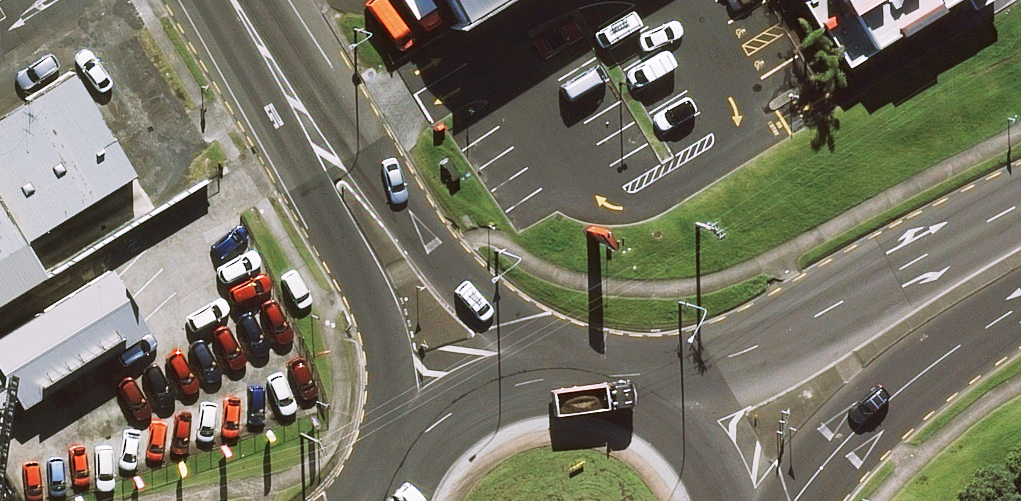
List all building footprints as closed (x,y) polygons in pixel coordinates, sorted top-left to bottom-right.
[(453,27),(499,0),(437,0),(453,27)] [(846,69),(958,0),(803,0),(846,69)] [(81,47),(0,95),(0,247),(148,159),(81,47)] [(109,246),(0,311),(0,341),(26,384),(148,311),(109,246)]
